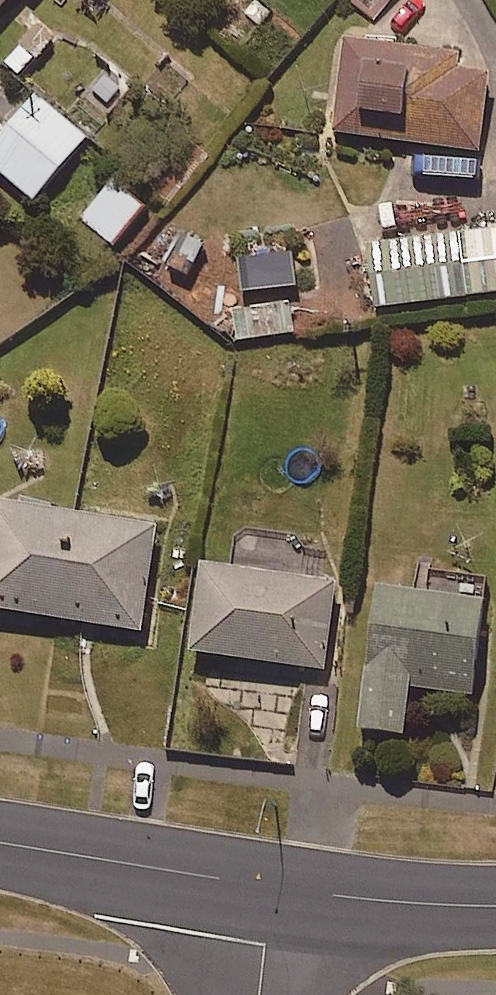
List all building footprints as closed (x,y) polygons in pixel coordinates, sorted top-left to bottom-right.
[(18,0),(0,0),(0,22),(18,0)] [(378,18),(393,0),(356,0),(378,18)] [(56,41),(37,23),(4,58),(23,75),(56,41)] [(462,57),(347,43),(336,135),(485,153),(494,75),(460,71),(462,57)] [(41,97),(0,143),(0,170),(36,202),(91,141),(41,97)] [(149,209),(117,183),(86,221),(118,247),(149,209)] [(372,246),(380,307),(495,293),(495,231),(372,246)] [(0,502),(0,610),(145,633),(162,527),(0,502)] [(306,542),(248,536),(244,573),(209,568),(199,656),(331,672),(341,586),(302,582),(306,542)] [(491,606),(385,591),(366,731),(408,737),(415,688),(479,697),(491,606)]
